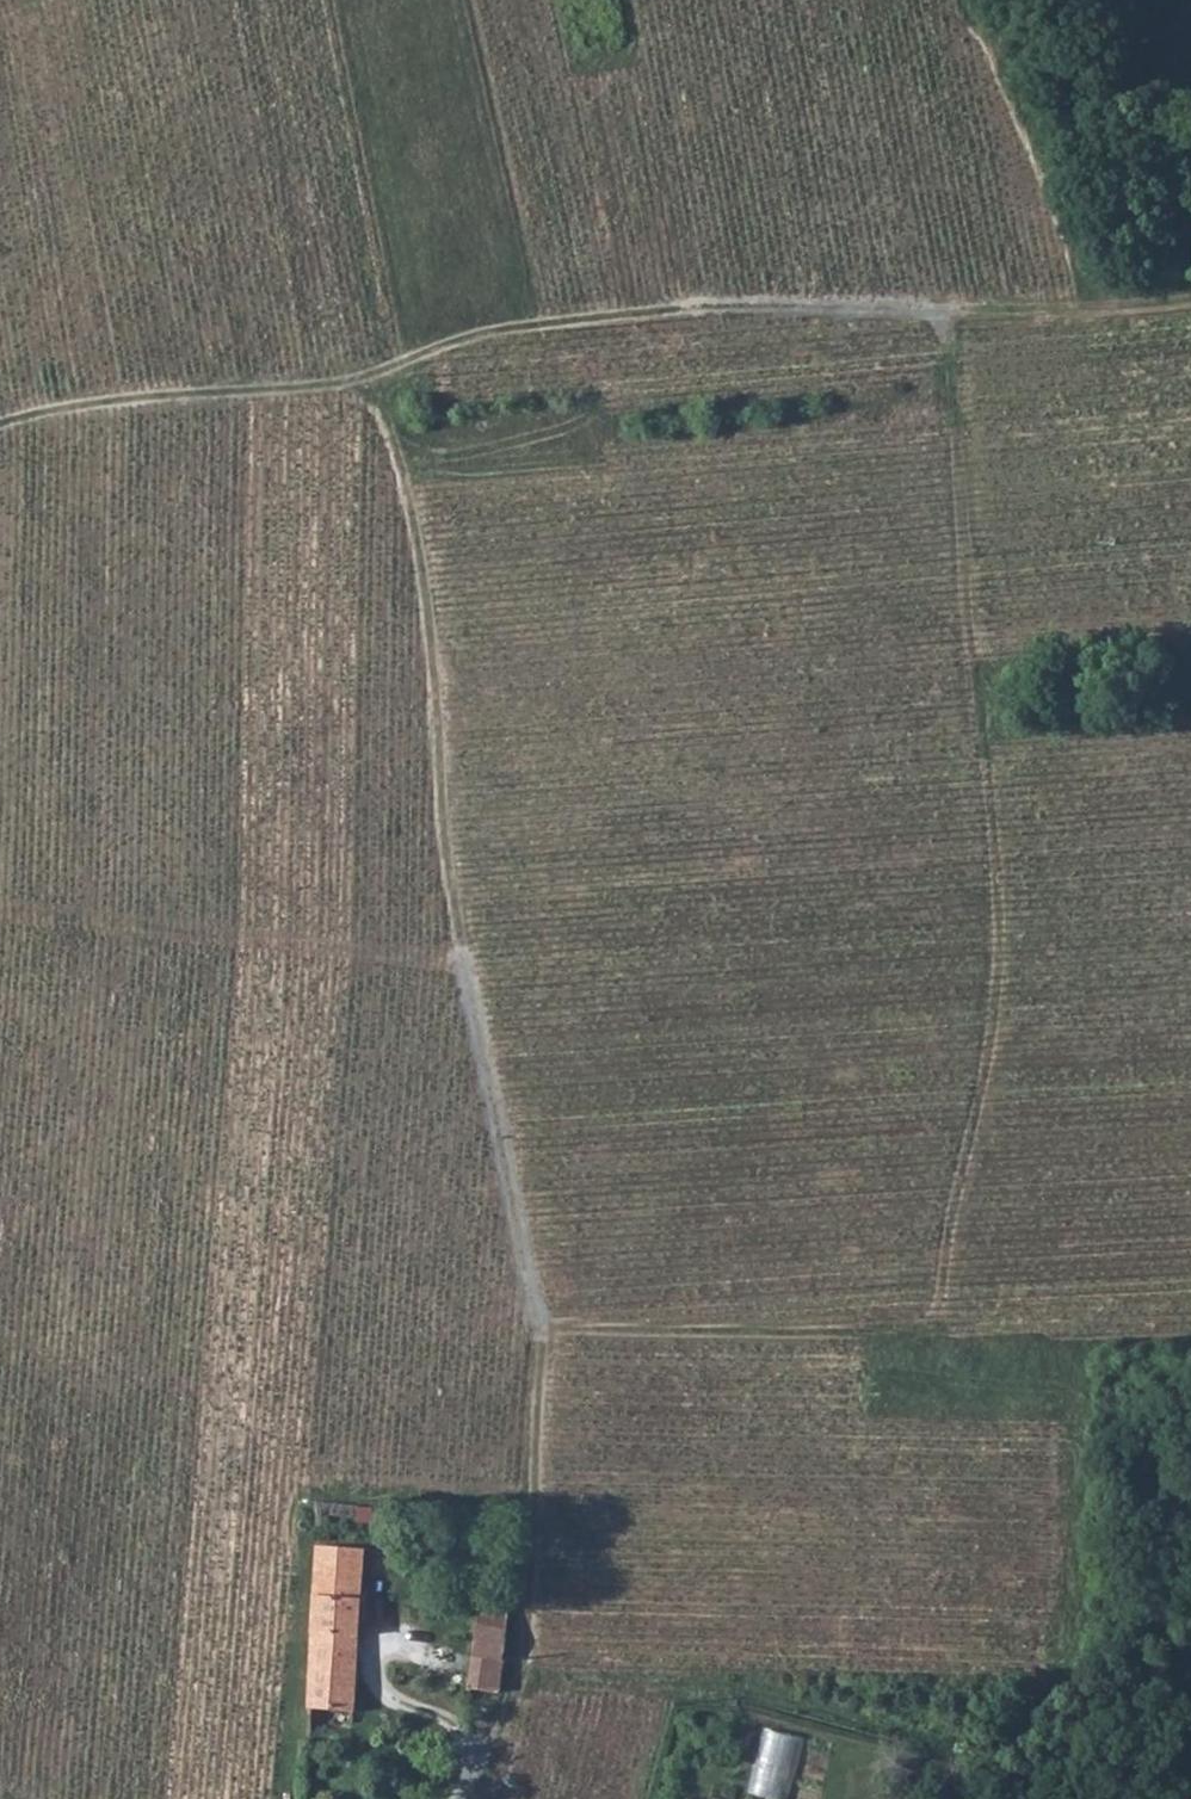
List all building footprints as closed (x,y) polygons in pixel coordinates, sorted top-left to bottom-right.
[(318,1545),(308,1706),(351,1708),(362,1549),(318,1545)] [(478,1604),(472,1654),(502,1658),(507,1607),(478,1604)] [(502,1658),(472,1654),(469,1686),(484,1689),(499,1691),(500,1681),(501,1670),(502,1658)]
